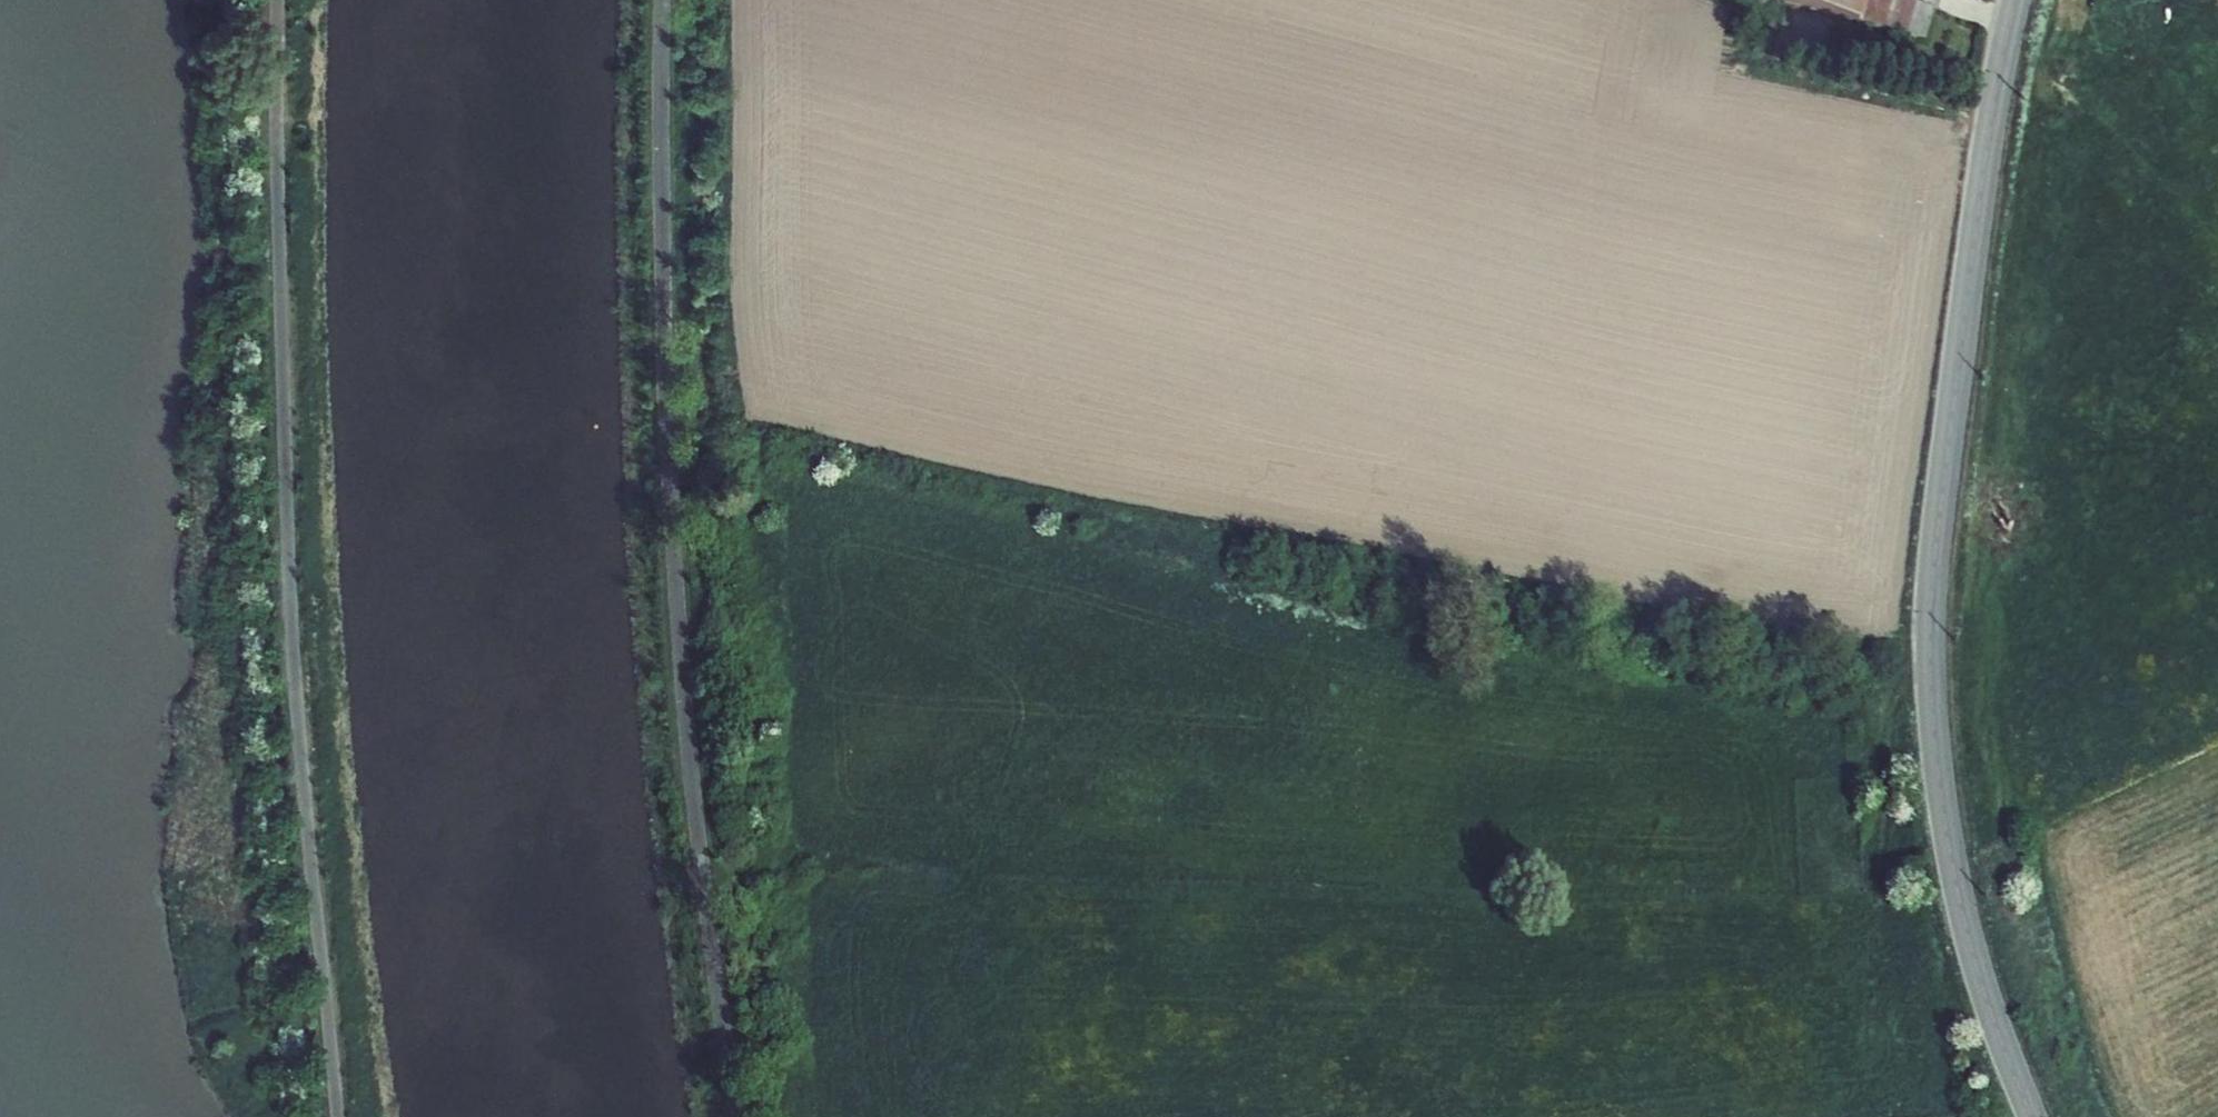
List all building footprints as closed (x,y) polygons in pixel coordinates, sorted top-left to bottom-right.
[(1864,19),(1869,0),(1791,0),(1864,19)] [(1891,0),(1869,0),(1864,19),(1929,36),(1935,11),(1891,0)]
